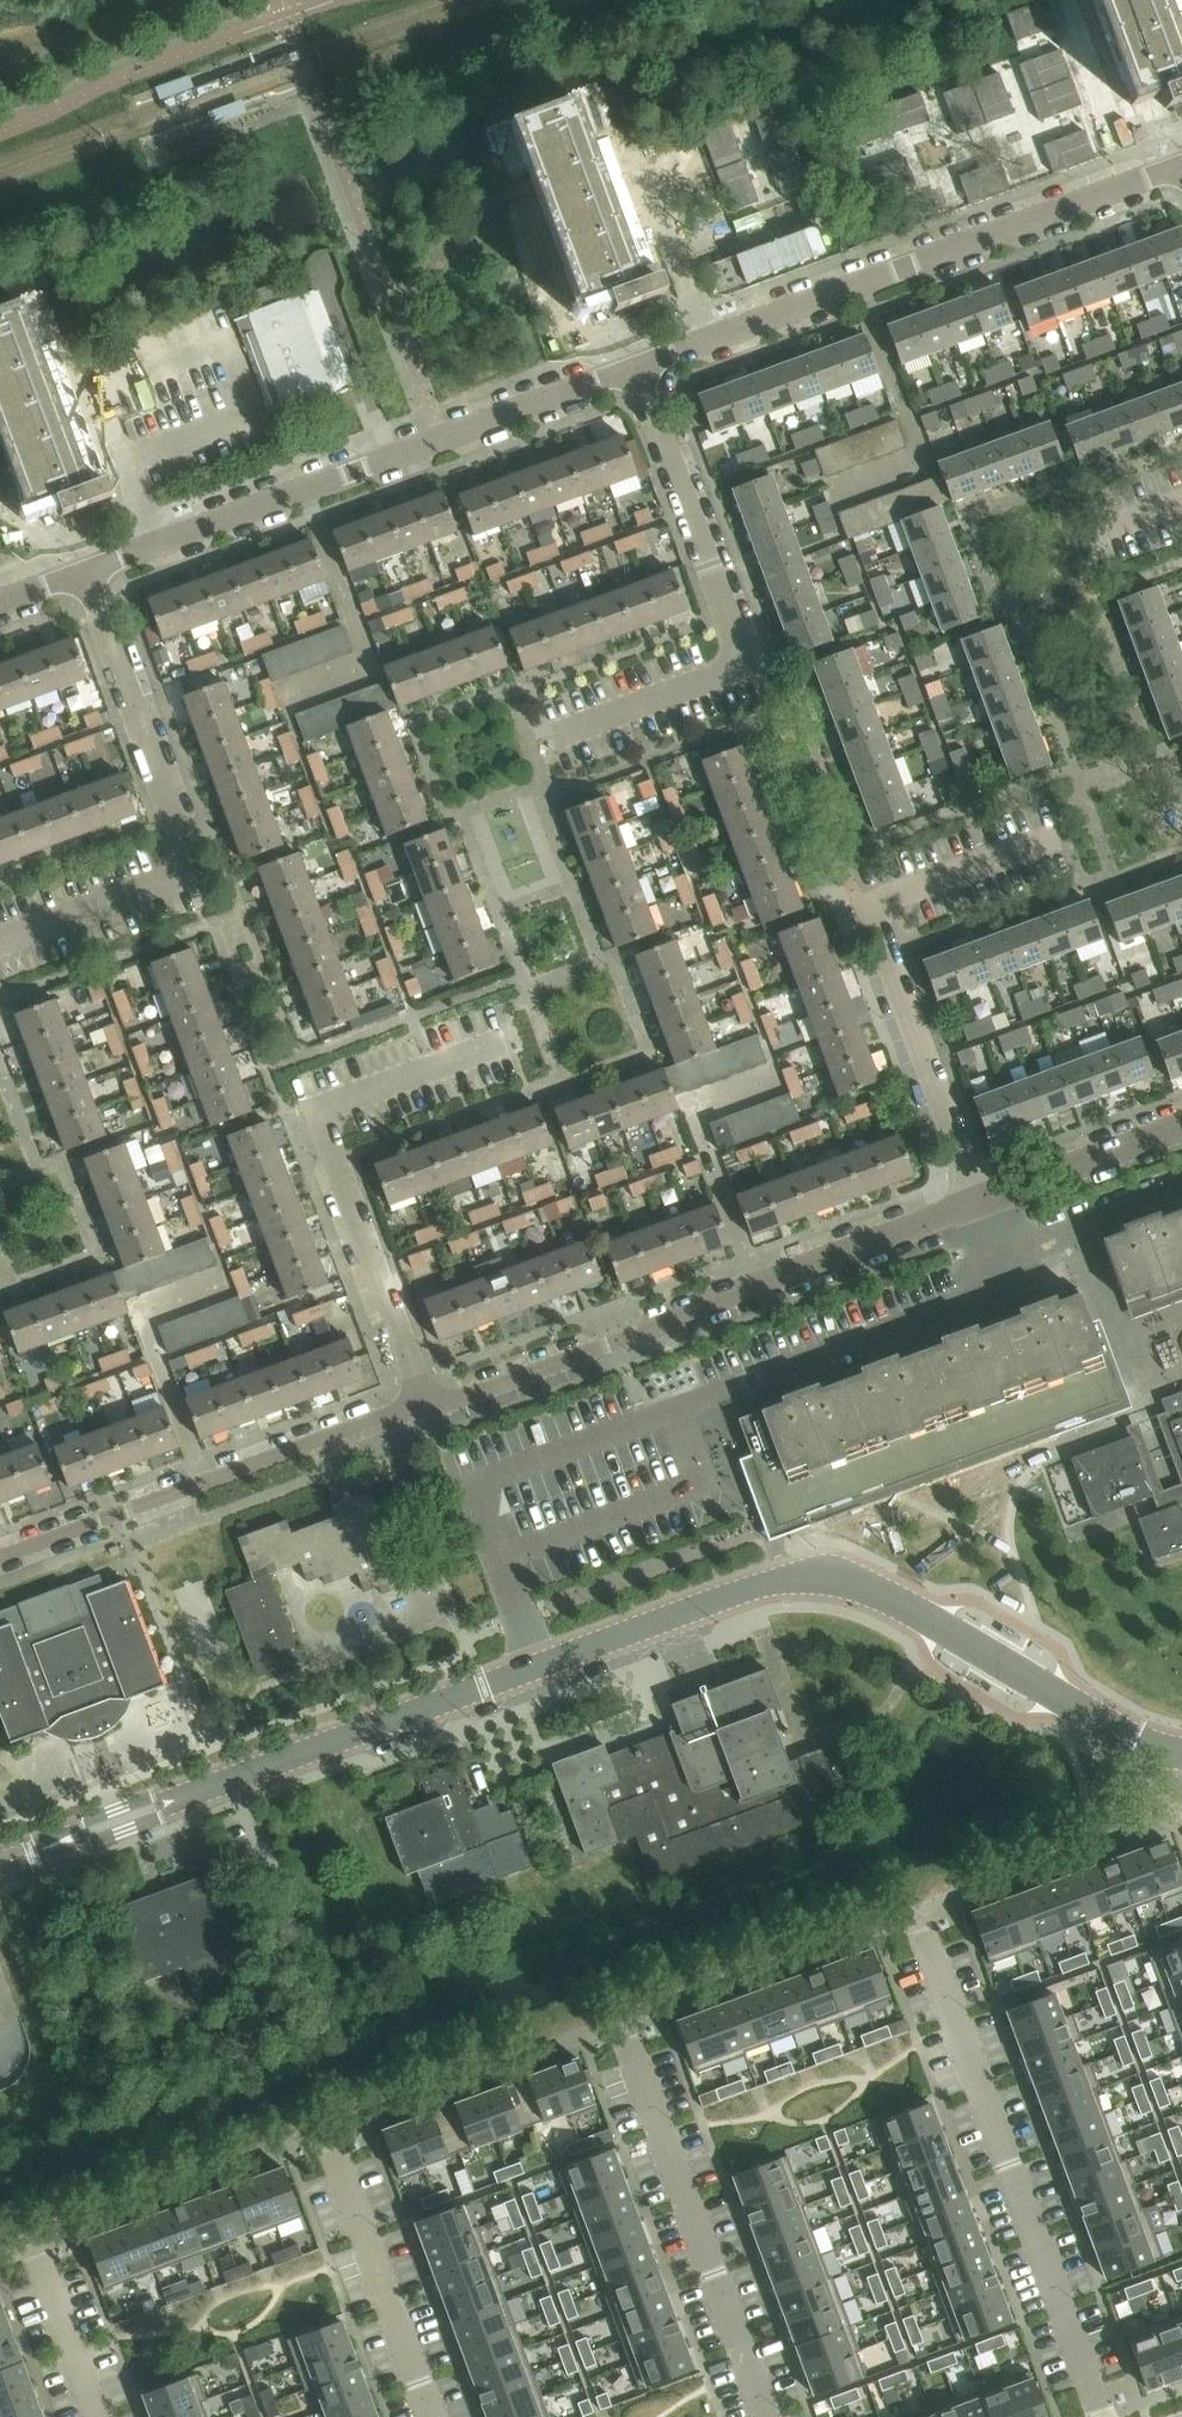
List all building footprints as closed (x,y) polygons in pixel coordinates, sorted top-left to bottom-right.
[(1176,105),(1179,113),(1181,112),(1181,48),(1164,0),(1093,0),(1132,106),(1161,95),(1166,109),(1176,105)] [(615,313),(625,309),(628,317),(647,310),(644,302),(652,299),(666,294),(655,263),(637,270),(575,102),(512,125),(580,310),(609,299),(615,313)] [(1153,239),(1167,277),(1181,271),(1181,232),(1181,228),(1153,239)] [(1139,287),(1167,277),(1153,239),(1125,249),(1139,287)] [(1125,249),(1098,259),(1112,297),(1139,287),(1125,249)] [(1084,308),(1112,297),(1098,259),(1070,269),(1084,308)] [(1070,269),(1043,279),(1057,318),(1084,308),(1070,269)] [(1043,279),(1015,290),(1029,328),(1057,318),(1043,279)] [(970,296),(984,335),(1012,324),(998,286),(970,296)] [(273,419),(350,391),(313,292),(236,321),(273,419)] [(943,306),(957,345),(984,335),(970,296),(943,306)] [(943,306),(915,316),(930,355),(957,345),(943,306)] [(90,489),(22,307),(0,315),(0,440),(28,514),(57,503),(62,517),(72,513),(75,521),(95,514),(92,506),(96,504),(113,498),(107,482),(90,489)] [(1165,315),(1151,320),(1156,334),(1170,329),(1165,315)] [(902,365),(930,355),(915,316),(887,327),(902,365)] [(1142,340),(1156,334),(1151,320),(1137,325),(1142,340)] [(1181,348),(1181,332),(1172,335),(1178,350),(1181,348)] [(1110,335),(1096,340),(1101,355),(1115,350),(1110,335)] [(865,336),(836,346),(851,384),(879,374),(865,336)] [(1087,360),(1101,355),(1096,340),(1082,346),(1087,360)] [(1137,365),(1151,359),(1146,345),(1132,350),(1137,365)] [(809,356),(823,394),(851,384),(836,346),(809,356)] [(1132,350),(1118,356),(1123,370),(1137,365),(1132,350)] [(1056,355),(1041,360),(1046,375),(1061,370),(1056,355)] [(809,356),(782,366),(796,404),(823,394),(809,356)] [(1010,362),(996,367),(1001,381),(1016,376),(1010,362)] [(782,366),(754,376),(768,415),(796,404),(782,366)] [(1082,385),(1096,380),(1091,366),(1077,371),(1082,385)] [(987,386),(1001,381),(996,367),(982,372),(987,386)] [(1077,371),(1063,376),(1068,390),(1082,385),(1077,371)] [(727,386),(741,424),(768,415),(754,376),(727,386)] [(1038,392),(1032,377),(1018,383),(1023,397),(1038,392)] [(956,382),(942,387),(947,401),(961,396),(956,382)] [(741,424),(727,386),(699,396),(713,435),(741,424)] [(933,406),(947,401),(942,387),(928,392),(933,406)] [(1163,435),(1181,428),(1181,403),(1176,387),(1148,397),(1163,435)] [(982,412),(996,407),(991,392),(977,397),(982,412)] [(982,412),(977,397),(963,402),(968,417),(982,412)] [(1148,397),(1121,407),(1135,445),(1163,435),(1148,397)] [(859,410),(865,425),(879,419),(874,405),(859,410)] [(1094,417),(1108,455),(1135,445),(1121,407),(1094,417)] [(851,430),(865,425),(859,410),(845,416),(851,430)] [(935,413),(921,418),(926,432),(940,427),(935,413)] [(1108,455),(1094,417),(1065,428),(1080,466),(1108,455)] [(896,421),(883,426),(892,452),(906,447),(896,421)] [(1035,472),(1063,462),(1049,423),(1021,434),(1035,472)] [(824,440),(819,425),(805,431),(810,445),(824,440)] [(883,426),(869,431),(879,457),(892,452),(883,426)] [(810,445),(805,431),(791,436),(796,450),(810,445)] [(869,431),(856,436),(865,462),(879,457),(869,431)] [(1008,482),(1035,472),(1021,434),(994,444),(1008,482)] [(623,436),(595,446),(610,486),(637,476),(623,436)] [(856,436),(842,441),(852,467),(865,462),(856,436)] [(842,441),(829,446),(839,472),(852,467),(842,441)] [(980,493),(1008,482),(994,444),(966,454),(980,493)] [(583,496),(610,486),(595,446),(568,456),(583,496)] [(764,446),(750,451),(756,465),(770,460),(764,446)] [(829,446),(815,451),(825,477),(839,472),(829,446)] [(742,471),(756,465),(750,451),(736,457),(742,471)] [(938,464),(942,475),(952,503),(980,493),(966,454),(938,464)] [(568,456),(541,466),(556,506),(583,496),(568,456)] [(815,460),(801,466),(806,480),(820,474),(815,460)] [(529,516),(556,506),(541,466),(514,476),(529,516)] [(942,475),(924,482),(934,510),(940,508),(952,503),(942,475)] [(514,476),(487,486),(502,526),(529,516),(514,476)] [(734,489),(744,517),(782,504),(772,476),(734,489)] [(924,482),(905,489),(915,517),(934,510),(924,482)] [(502,526),(487,486),(460,496),(474,536),(502,526)] [(901,522),(915,517),(905,489),(892,494),(901,522)] [(416,502),(430,542),(459,532),(444,492),(416,502)] [(892,494),(878,499),(888,526),(901,522),(892,494)] [(865,504),(875,531),(888,526),(878,499),(865,504)] [(404,552),(430,542),(416,502),(389,512),(404,552)] [(827,503),(813,508),(818,522),(832,517),(827,503)] [(744,517),(755,545),(792,532),(782,504),(744,517)] [(865,504),(851,509),(861,536),(875,531),(865,504)] [(934,510),(915,517),(901,522),(911,550),(950,535),(940,508),(934,510)] [(639,526),(654,520),(650,509),(634,514),(639,526)] [(838,514),(848,541),(861,536),(851,509),(838,514)] [(389,512),(361,522),(377,562),(404,552),(389,512)] [(823,536),(837,531),(832,517),(818,522),(823,536)] [(334,532),(349,572),(377,562),(361,522),(334,532)] [(599,540),(614,535),(609,524),(595,529),(599,540)] [(585,545),(599,540),(595,529),(581,534),(585,545)] [(647,543),(643,532),(629,537),(633,548),(647,543)] [(755,545),(764,572),(802,558),(792,532),(755,545)] [(960,563),(950,535),(911,550),(922,577),(960,563)] [(869,536),(855,541),(860,555),(875,550),(869,536)] [(633,548),(629,537),(614,543),(618,554),(633,548)] [(299,591),(327,581),(312,540),(284,551),(299,591)] [(556,544),(541,549),(545,560),(560,555),(556,544)] [(545,560),(541,549),(527,554),(531,565),(545,560)] [(284,551),(257,561),(272,601),(299,591),(284,551)] [(575,557),(579,568),(594,563),(590,552),(575,557)] [(859,570),(854,555),(839,561),(844,575),(859,570)] [(575,557),(561,562),(565,573),(579,568),(575,557)] [(764,572),(774,599),(812,585),(802,558),(764,572)] [(246,611),(272,601),(257,561),(231,570),(246,611)] [(491,580),(506,575),(502,563),(487,569),(491,580)] [(922,577),(932,604),(970,590),(960,563),(922,577)] [(459,582),(474,576),(470,565),(455,570),(459,582)] [(231,570),(204,580),(218,621),(246,611),(231,570)] [(844,575),(849,588),(864,583),(859,570),(844,575)] [(540,583),(536,571),(521,577),(525,588),(540,583)] [(673,571),(645,581),(660,621),(688,611),(673,571)] [(870,581),(875,595),(890,589),(884,575),(870,581)] [(525,588),(521,577),(507,582),(511,593),(525,588)] [(420,596),(434,591),(430,579),(416,585),(420,596)] [(177,590),(192,630),(218,621),(204,580),(177,590)] [(645,581),(619,591),(633,631),(660,621),(645,581)] [(406,601),(420,596),(416,585),(401,590),(406,601)] [(774,599),(785,627),(822,613),(812,585),(774,599)] [(468,599),(464,588),(449,593),(454,605),(468,599)] [(1128,630),(1166,616),(1156,588),(1118,602),(1128,630)] [(895,603),(890,589),(875,595),(880,609),(895,603)] [(192,630),(177,590),(149,600),(164,641),(192,630)] [(980,618),(970,590),(932,604),(942,632),(980,618)] [(606,641),(633,631),(619,591),(592,601),(606,641)] [(454,605),(449,593),(435,599),(439,610),(454,605)] [(376,599),(361,605),(365,616),(380,611),(376,599)] [(579,651),(606,641),(592,601),(565,611),(579,651)] [(414,619),(410,608),(396,613),(400,625),(414,619)] [(879,625),(874,610),(859,615),(864,630),(879,625)] [(565,611),(538,621),(553,661),(579,651),(565,611)] [(914,612),(900,617),(905,631),(920,626),(914,612)] [(323,613),(309,618),(314,629),(328,624),(323,613)] [(400,625),(396,613),(381,618),(385,630),(400,625)] [(822,613),(785,627),(795,655),(833,641),(822,613)] [(1128,630),(1139,658),(1177,644),(1166,616),(1128,630)] [(314,629),(309,618),(295,623),(299,635),(314,629)] [(524,671),(553,661),(538,621),(510,632),(524,671)] [(340,658),(353,653),(344,626),(330,631),(340,658)] [(971,668),(1009,654),(999,626),(961,641),(971,668)] [(493,627),(465,637),(480,677),(508,667),(493,627)] [(330,631),(317,636),(326,663),(340,658),(330,631)] [(270,633),(255,638),(260,649),(274,644),(270,633)] [(889,652),(904,647),(898,633),(884,638),(889,652)] [(317,636),(303,641),(313,668),(326,663),(317,636)] [(453,687),(480,677),(465,637),(438,648),(453,687)] [(260,649),(255,638),(241,643),(245,655),(260,649)] [(72,639),(45,649),(60,689),(87,679),(72,639)] [(303,641),(290,646),(300,673),(313,668),(303,641)] [(1148,685),(1181,673),(1181,658),(1177,644),(1139,658),(1148,685)] [(276,651),(286,678),(300,673),(290,646),(276,651)] [(438,648),(412,657),(426,697),(453,687),(438,648)] [(33,699),(60,689),(45,649),(19,659),(33,699)] [(824,692),(863,678),(852,650),(814,664),(824,692)] [(262,656),(271,678),(272,683),(286,678),(276,651),(262,656)] [(206,669),(220,664),(216,653),(202,658),(206,669)] [(929,653),(915,658),(920,672),(934,667),(929,653)] [(1009,654),(971,668),(981,695),(1019,681),(1009,654)] [(389,681),(399,707),(426,697),(412,657),(384,668),(389,681)] [(206,669),(202,658),(188,663),(192,675),(206,669)] [(0,666),(0,692),(6,709),(33,699),(19,659),(0,666)] [(1158,712),(1181,704),(1181,673),(1148,685),(1158,712)] [(899,680),(904,694),(919,688),(913,674),(899,680)] [(259,683),(264,697),(276,692),(272,683),(271,678),(259,683)] [(863,678),(824,692),(834,719),(873,705),(863,678)] [(399,707),(389,681),(377,685),(387,712),(399,707)] [(1019,681),(981,695),(992,723),(1030,709),(1019,681)] [(195,724),(235,710),(224,682),(185,697),(195,724)] [(387,712),(377,685),(364,690),(374,717),(387,712)] [(904,694),(910,708),(924,702),(919,688),(904,694)] [(374,717),(364,690),(351,695),(360,722),(374,717)] [(276,692),(264,697),(269,711),(281,706),(276,692)] [(944,694),(930,699),(935,713),(949,708),(944,694)] [(360,722),(351,695),(337,700),(347,727),(347,726),(360,722)] [(347,727),(337,700),(324,705),(333,732),(347,727)] [(1158,712),(1169,740),(1181,736),(1181,704),(1158,712)] [(333,732),(324,705),(310,710),(320,736),(333,732)] [(873,705),(834,719),(845,747),(883,732),(873,705)] [(935,713),(940,727),(954,722),(949,708),(935,713)] [(1030,709),(992,723),(1002,750),(1040,736),(1030,709)] [(195,724),(205,751),(245,737),(235,710),(195,724)] [(310,710),(297,715),(307,742),(320,736),(310,710)] [(88,729),(104,724),(99,712),(84,718),(88,729)] [(360,722),(347,726),(357,754),(397,739),(387,712),(374,717),(360,722)] [(59,727),(44,732),(49,744),(63,739),(59,727)] [(919,735),(924,749),(939,744),(934,729),(919,735)] [(49,744),(44,732),(30,738),(34,749),(49,744)] [(297,746),(291,732),(280,736),(285,750),(297,746)] [(883,732),(845,747),(855,774),(893,760),(883,732)] [(97,747),(93,736),(78,741),(82,752),(97,747)] [(1040,736),(1002,750),(1012,779),(1050,764),(1040,736)] [(205,751),(214,778),(255,764),(245,737),(205,751)] [(407,766),(397,739),(357,754),(367,781),(407,766)] [(82,752),(78,741),(64,746),(68,757),(82,752)] [(944,758),(939,744),(924,749),(929,763),(944,758)] [(297,746),(285,750),(290,765),(302,760),(297,746)] [(0,749),(0,762),(9,758),(5,747),(0,749)] [(702,762),(712,790),(753,775),(742,747),(702,762)] [(950,753),(955,768),(969,762),(964,748),(950,753)] [(308,756),(313,770),(325,766),(319,752),(308,756)] [(25,760),(29,772),(43,766),(39,755),(25,760)] [(25,760),(10,766),(15,777),(29,772),(25,760)] [(893,760),(855,774),(865,801),(903,787),(893,760)] [(974,776),(969,762),(955,768),(960,782),(974,776)] [(214,778),(224,805),(264,790),(255,764),(214,778)] [(325,766),(313,770),(318,785),(330,780),(325,766)] [(367,781),(377,808),(417,793),(407,766),(367,781)] [(122,774),(95,784),(110,824),(137,814),(122,774)] [(712,790),(723,817),(763,802),(753,775),(712,790)] [(656,796),(651,781),(640,785),(646,800),(656,796)] [(95,784),(68,794),(83,834),(110,824),(95,784)] [(939,790),(944,804),(959,799),(954,784),(939,790)] [(316,800),(311,786),(300,790),(305,804),(316,800)] [(663,791),(668,806),(679,802),(674,787),(663,791)] [(903,787),(865,801),(875,829),(913,815),(903,787)] [(224,805),(234,832),(274,818),(264,790),(224,805)] [(427,820),(417,793),(377,808),(388,835),(427,820)] [(56,844),(83,834),(68,794),(41,804),(56,844)] [(576,839),(616,825),(606,797),(566,812),(576,839)] [(316,800),(305,804),(310,818),(321,814),(316,800)] [(679,802),(668,806),(673,820),(684,816),(679,802)] [(773,829),(763,802),(723,817),(733,844),(773,829)] [(41,804),(14,814),(29,854),(56,844),(41,804)] [(328,810),(333,825),(344,820),(339,806),(328,810)] [(0,820),(0,858),(2,864),(29,854),(14,814),(0,820)] [(274,818),(234,832),(244,861),(284,845),(274,818)] [(333,825),(338,839),(350,835),(344,820),(333,825)] [(660,839),(671,835),(666,821),(655,825),(660,839)] [(616,825),(576,839),(586,866),(626,851),(616,825)] [(783,855),(773,829),(733,844),(742,870),(783,855)] [(455,858),(444,830),(405,845),(415,872),(455,858)] [(666,854),(676,850),(671,835),(660,839),(666,854)] [(688,859),(699,855),(693,841),(682,845),(688,859)] [(354,864),(348,850),(337,854),(342,868),(354,864)] [(626,851),(586,866),(596,893),(636,878),(626,851)] [(269,895),(309,881),(299,853),(259,868),(269,895)] [(705,870),(699,855),(688,859),(693,874),(705,870)] [(752,896),(793,882),(783,855),(742,870),(752,896)] [(465,884),(455,858),(415,872),(425,899),(465,884)] [(354,864),(342,868),(347,883),(359,879),(354,864)] [(365,874),(371,889),(382,884),(377,870),(365,874)] [(691,888),(686,874),(675,878),(680,893),(691,888)] [(1161,884),(1175,922),(1181,920),(1181,877),(1161,884)] [(636,878),(596,893),(606,920),(646,905),(636,878)] [(319,907),(309,881),(269,895),(279,922),(319,907)] [(803,909),(793,882),(752,896),(763,924),(803,909)] [(382,884),(371,889),(376,903),(387,898),(382,884)] [(425,899),(435,926),(475,911),(465,884),(425,899)] [(1161,884),(1134,894),(1148,933),(1175,922),(1161,884)] [(691,888),(680,893),(685,907),(696,903),(691,888)] [(1134,894),(1105,905),(1120,943),(1148,933),(1134,894)] [(708,913),(719,909),(714,895),(703,899),(708,913)] [(1088,901),(1060,911),(1074,949),(1102,939),(1088,901)] [(362,922),(374,918),(368,903),(357,908),(362,922)] [(646,905),(606,920),(617,947),(657,932),(646,905)] [(279,922),(289,949),(329,934),(319,907),(279,922)] [(724,923),(719,909),(708,913),(713,927),(724,923)] [(435,926),(445,953),(485,938),(475,911),(435,926)] [(1060,911),(1033,921),(1047,959),(1074,949),(1060,911)] [(367,936),(379,932),(374,918),(362,922),(367,936)] [(829,947),(818,919),(779,934),(789,962),(829,947)] [(1033,921),(1005,932),(1020,970),(1047,959),(1033,921)] [(385,928),(390,942),(402,938),(397,924),(385,928)] [(1005,932),(978,942),(992,980),(1020,970),(1005,932)] [(339,961),(329,934),(289,949),(299,976),(339,961)] [(402,938),(390,942),(396,957),(407,952),(402,938)] [(485,938),(445,953),(455,980),(495,966),(485,938)] [(729,953),(724,939),(712,943),(718,957),(729,953)] [(637,956),(647,983),(687,968),(677,942),(637,956)] [(978,942),(951,952),(965,990),(992,980),(978,942)] [(839,974),(829,947),(789,962),(799,989),(839,974)] [(162,991),(202,976),(192,949),(152,964),(162,991)] [(922,962),(937,1000),(965,990),(951,952),(922,962)] [(729,953),(718,957),(723,972),(735,967),(729,953)] [(1178,974),(1181,973),(1181,956),(1173,960),(1178,974)] [(382,976),(394,972),(388,957),(377,962),(382,976)] [(740,963),(746,977),(757,973),(752,959),(740,963)] [(299,976),(309,1003),(349,988),(339,961),(299,976)] [(697,996),(687,968),(647,983),(657,1010),(697,996)] [(1131,974),(1133,981),(1136,989),(1150,984),(1145,969),(1131,974)] [(388,990),(399,986),(394,972),(382,976),(388,990)] [(757,973),(746,977),(751,992),(762,988),(757,973)] [(839,974),(799,989),(809,1015),(849,1001),(839,974)] [(162,991),(172,1018),(212,1003),(202,976),(162,991)] [(1102,976),(1088,981),(1093,995),(1107,990),(1102,976)] [(405,982),(411,997),(422,993),(416,977),(405,982)] [(1079,1000),(1093,995),(1088,981),(1074,986),(1079,1000)] [(1167,986),(1172,1000),(1181,997),(1181,984),(1181,981),(1167,986)] [(106,999),(101,983),(89,987),(95,1003),(106,999)] [(1158,1005),(1172,1000),(1167,986),(1153,991),(1158,1005)] [(349,988),(309,1003),(319,1030),(359,1016),(349,988)] [(113,994),(118,1009),(130,1004),(124,990),(113,994)] [(1128,1006),(1123,992),(1109,997),(1114,1012),(1128,1006)] [(738,1011),(749,1007),(744,993),(732,997),(738,1011)] [(657,1010),(666,1037),(706,1023),(697,996),(657,1010)] [(1032,1001),(1037,1016),(1051,1011),(1046,996),(1032,1001)] [(26,1042),(66,1027),(56,1000),(16,1015),(26,1042)] [(859,1027),(849,1001),(809,1015),(819,1042),(859,1027)] [(1023,1021),(1037,1016),(1032,1001),(1018,1006),(1023,1021)] [(222,1030),(212,1003),(172,1018),(182,1045),(222,1030)] [(118,1009),(123,1023),(135,1019),(130,1004),(118,1009)] [(743,1026),(755,1021),(749,1007),(738,1011),(743,1026)] [(1082,1007),(1068,1012),(1073,1026),(1087,1021),(1082,1007)] [(760,1016),(766,1031),(777,1027),(772,1012),(760,1016)] [(1054,1017),(1059,1031),(1073,1026),(1068,1012),(1054,1017)] [(991,1017),(977,1022),(982,1036),(996,1031),(991,1017)] [(968,1041),(982,1036),(977,1022),(963,1027),(968,1041)] [(706,1023),(666,1037),(676,1065),(678,1065),(691,1060),(705,1055),(716,1051),(706,1023)] [(121,1038),(116,1024),(105,1028),(110,1042),(121,1038)] [(26,1042),(36,1068),(76,1053),(66,1027),(26,1042)] [(771,1045),(773,1045),(782,1041),(777,1027),(766,1031),(771,1045)] [(859,1027),(819,1042),(829,1069),(869,1054),(859,1027)] [(1027,1027),(1013,1032),(1018,1046),(1032,1041),(1027,1027)] [(182,1045),(192,1072),(232,1057),(222,1030),(182,1045)] [(1004,1052),(1018,1046),(1013,1032),(999,1038),(1004,1052)] [(1156,1042),(1170,1081),(1181,1076),(1181,1032),(1156,1042)] [(754,1068),(768,1063),(758,1036),(745,1040),(754,1068)] [(121,1038),(110,1042),(115,1056),(126,1052),(121,1038)] [(1125,1087),(1153,1077),(1139,1038),(1111,1048),(1125,1087)] [(741,1073),(754,1068),(745,1040),(731,1045),(741,1073)] [(132,1048),(138,1062),(149,1058),(144,1044),(132,1048)] [(741,1073),(731,1045),(718,1050),(728,1077),(741,1073)] [(971,1048),(957,1053),(962,1067),(977,1062),(971,1048)] [(1083,1058),(1097,1097),(1125,1087),(1111,1048),(1083,1058)] [(714,1082),(728,1077),(718,1050),(716,1051),(705,1055),(714,1082)] [(86,1081),(76,1053),(36,1068),(46,1096),(86,1081)] [(879,1082),(869,1054),(829,1069),(840,1097),(879,1082)] [(705,1055),(691,1060),(701,1087),(714,1082),(705,1055)] [(242,1084),(232,1057),(192,1072),(202,1099),(242,1084)] [(138,1062),(143,1077),(155,1073),(149,1058),(138,1062)] [(1056,1068),(1070,1107),(1097,1097),(1083,1058),(1056,1068)] [(687,1092),(701,1087),(691,1060),(678,1065),(687,1092)] [(678,1065),(676,1065),(664,1069),(674,1097),(687,1092),(678,1065)] [(782,1071),(787,1085),(799,1081),(793,1067),(782,1071)] [(1029,1079),(1043,1117),(1070,1107),(1056,1068),(1029,1079)] [(679,1109),(674,1097),(664,1069),(636,1080),(651,1120),(679,1109)] [(141,1092),(135,1077),(124,1081),(129,1096),(141,1092)] [(1002,1089),(1016,1127),(1043,1117),(1029,1079),(1002,1089)] [(624,1130),(651,1120),(636,1080),(609,1090),(624,1130)] [(46,1096),(56,1123),(96,1108),(86,1081),(46,1096)] [(787,1085),(791,1094),(793,1099),(804,1095),(799,1081),(787,1085)] [(242,1084),(202,1099),(212,1127),(252,1112),(242,1084)] [(974,1099),(988,1137),(1016,1127),(1002,1089),(974,1099)] [(609,1090),(582,1100),(597,1140),(624,1130),(609,1090)] [(141,1092),(129,1096),(135,1110),(146,1106),(141,1092)] [(801,1121),(793,1099),(791,1094),(778,1099),(788,1126),(801,1121)] [(152,1102),(157,1116),(169,1112),(164,1098),(152,1102)] [(788,1126),(778,1099),(765,1104),(775,1130),(788,1126)] [(582,1100),(555,1111),(570,1150),(597,1140),(582,1100)] [(857,1107),(862,1119),(876,1113),(872,1102),(857,1107)] [(762,1135),(775,1130),(765,1104),(752,1108),(762,1135)] [(509,1116),(524,1157),(552,1146),(538,1106),(509,1116)] [(862,1119),(857,1107),(843,1112),(847,1124),(862,1119)] [(56,1123),(67,1151),(107,1136),(96,1108),(56,1123)] [(762,1135),(752,1108),(739,1113),(749,1140),(762,1135)] [(169,1112),(157,1116),(163,1130),(174,1126),(169,1112)] [(736,1145),(749,1140),(739,1113),(726,1118),(736,1145)] [(509,1116),(482,1126),(497,1166),(524,1157),(509,1116)] [(720,1150),(736,1145),(726,1118),(710,1124),(720,1150)] [(238,1163),(278,1149),(268,1122),(228,1137),(238,1163)] [(822,1133),(817,1122),(803,1127),(808,1138),(822,1133)] [(470,1176),(497,1166),(482,1126),(456,1136),(470,1176)] [(808,1138),(803,1127),(789,1132),(794,1144),(808,1138)] [(456,1136),(429,1146),(444,1186),(470,1176),(456,1136)] [(900,1137),(872,1147),(886,1187),(914,1176),(900,1137)] [(179,1156),(174,1142),(162,1146),(167,1160),(179,1156)] [(768,1153),(764,1142),(750,1147),(754,1158),(768,1153)] [(96,1187),(135,1172),(125,1145),(86,1159),(96,1187)] [(429,1146),(402,1156),(417,1196),(444,1186),(429,1146)] [(678,1147),(663,1152),(668,1164),(682,1158),(678,1147)] [(754,1158),(750,1147),(736,1152),(740,1163),(754,1158)] [(860,1196),(886,1187),(872,1147),(845,1157),(860,1196)] [(288,1176),(278,1149),(238,1163),(248,1191),(288,1176)] [(649,1157),(653,1169),(668,1164),(663,1152),(649,1157)] [(179,1156),(167,1160),(173,1174),(184,1170),(179,1156)] [(417,1196),(402,1156),(374,1166),(389,1206),(417,1196)] [(818,1167),(833,1206),(860,1196),(845,1157),(818,1167)] [(698,1160),(682,1166),(686,1178),(702,1172),(698,1160)] [(202,1162),(190,1167),(195,1181),(207,1176),(202,1162)] [(623,1167),(609,1172),(613,1184),(628,1178),(623,1167)] [(806,1216),(833,1206),(818,1167),(791,1176),(806,1216)] [(96,1187),(106,1213),(145,1199),(135,1172),(96,1187)] [(613,1184),(609,1172),(595,1177),(599,1189),(613,1184)] [(661,1187),(657,1175),(643,1181),(647,1192),(661,1187)] [(212,1191),(207,1176),(195,1181),(201,1195),(212,1191)] [(288,1176),(248,1191),(258,1217),(298,1203),(288,1176)] [(764,1186),(779,1226),(806,1216),(791,1176),(764,1186)] [(647,1192),(643,1181),(629,1186),(633,1197),(647,1192)] [(551,1184),(537,1189),(541,1201),(556,1196),(551,1184)] [(751,1236),(779,1226),(764,1186),(737,1196),(751,1236)] [(541,1201),(537,1189),(523,1194),(527,1206),(541,1201)] [(603,1195),(589,1201),(593,1212),(608,1207),(603,1195)] [(199,1210),(194,1196),(182,1200),(187,1214),(199,1210)] [(571,1198),(556,1203),(561,1215),(576,1209),(571,1198)] [(155,1226),(145,1199),(106,1213),(115,1240),(155,1226)] [(308,1230),(298,1203),(258,1217),(268,1244),(308,1230)] [(497,1204),(483,1209),(487,1221),(501,1216),(497,1204)] [(714,1205),(687,1215),(701,1255),(729,1244),(714,1205)] [(469,1214),(473,1226),(487,1221),(483,1209),(469,1214)] [(199,1210),(187,1214),(192,1228),(204,1224),(199,1210)] [(1161,1217),(1159,1212),(1122,1226),(1124,1231),(1103,1239),(1125,1300),(1147,1292),(1150,1300),(1181,1288),(1181,1210),(1161,1217)] [(517,1218),(521,1229),(535,1224),(531,1212),(517,1218)] [(675,1265),(701,1255),(687,1215),(660,1225),(675,1265)] [(221,1216),(210,1220),(215,1235),(227,1231),(221,1216)] [(517,1218),(502,1223),(507,1234),(521,1229),(517,1218)] [(443,1224),(429,1229),(433,1241),(448,1235),(443,1224)] [(660,1225),(633,1235),(648,1275),(675,1265),(660,1225)] [(140,1263),(154,1258),(165,1254),(155,1226),(115,1240),(126,1269),(127,1268),(140,1263)] [(433,1241),(429,1229),(415,1234),(419,1246),(433,1241)] [(268,1244),(278,1271),(318,1257),(308,1230),(268,1244)] [(232,1245),(227,1231),(215,1235),(221,1250),(232,1245)] [(481,1244),(477,1232),(463,1237),(467,1249),(481,1244)] [(620,1285),(648,1275),(633,1235),(605,1245),(620,1285)] [(467,1249),(463,1237),(449,1243),(453,1254),(467,1249)] [(207,1239),(194,1243),(203,1270),(216,1265),(207,1239)] [(588,1242),(560,1252),(575,1292),(602,1281),(588,1242)] [(194,1243),(180,1248),(190,1275),(203,1270),(194,1243)] [(180,1248),(167,1253),(177,1280),(190,1275),(180,1248)] [(423,1252),(408,1258),(413,1269),(428,1264),(423,1252)] [(547,1301),(575,1292),(560,1252),(533,1262),(547,1301)] [(167,1253),(165,1254),(154,1258),(163,1285),(177,1280),(167,1253)] [(328,1285),(318,1257),(278,1271),(288,1299),(328,1285)] [(154,1258),(140,1263),(150,1290),(163,1285),(154,1258)] [(533,1262),(506,1272),(520,1311),(547,1301),(533,1262)] [(140,1263),(127,1268),(137,1295),(150,1290),(140,1263)] [(127,1268),(126,1269),(114,1273),(123,1300),(137,1295),(127,1268)] [(230,1274),(239,1297),(241,1302),(252,1297),(242,1269),(230,1274)] [(494,1321),(520,1311),(506,1272),(479,1282),(494,1321)] [(123,1300),(114,1273),(86,1283),(101,1323),(128,1313),(123,1300)] [(479,1282),(452,1291),(467,1331),(494,1321),(479,1282)] [(74,1333),(101,1323),(86,1283),(59,1293),(74,1333)] [(998,1318),(1039,1430),(1119,1400),(1077,1288),(998,1318)] [(439,1341),(467,1331),(452,1291),(425,1302),(439,1341)] [(59,1293),(33,1303),(47,1343),(74,1333),(59,1293)] [(249,1324),(241,1302),(239,1297),(226,1302),(236,1329),(249,1324)] [(236,1329),(226,1302),(212,1307),(222,1334),(236,1329)] [(47,1343),(33,1303),(5,1313),(19,1353),(47,1343)] [(306,1311),(310,1321),(324,1316),(320,1305),(306,1311)] [(222,1334),(212,1307),(199,1312),(209,1339),(222,1334)] [(306,1311),(292,1316),(296,1327),(310,1321),(306,1311)] [(185,1317),(195,1344),(209,1339),(199,1312),(185,1317)] [(195,1344),(185,1317),(172,1322),(182,1349),(195,1344)] [(918,1347),(960,1459),(1039,1430),(998,1318),(918,1347)] [(172,1322),(158,1327),(168,1354),(182,1349),(172,1322)] [(253,1330),(257,1341),(271,1336),(267,1325),(253,1330)] [(253,1330),(239,1336),(243,1347),(257,1341),(253,1330)] [(321,1349),(335,1389),(363,1379),(348,1339),(321,1349)] [(217,1356),(213,1345),(199,1350),(203,1361),(217,1356)] [(839,1376),(880,1489),(960,1459),(918,1347),(839,1376)] [(321,1349),(294,1359),(309,1399),(335,1389),(321,1349)] [(203,1361),(199,1350),(184,1356),(188,1366),(203,1361)] [(127,1351),(113,1356),(117,1367),(131,1362),(127,1351)] [(117,1367),(113,1356),(99,1361),(103,1372),(117,1367)] [(282,1409),(309,1399),(294,1359),(267,1369),(282,1409)] [(147,1364),(132,1369),(136,1380),(151,1375),(147,1364)] [(267,1369),(240,1379),(255,1419),(282,1409),(267,1369)] [(74,1370),(59,1375),(63,1387),(78,1381),(74,1370)] [(63,1387),(59,1375),(45,1381),(49,1392),(63,1387)] [(777,1526),(880,1489),(839,1376),(759,1405),(761,1411),(739,1419),(777,1526)] [(111,1390),(107,1378),(93,1384),(97,1395),(111,1390)] [(228,1429),(255,1419),(240,1379),(213,1389),(228,1429)] [(97,1395),(93,1384),(78,1389),(82,1400),(97,1395)] [(185,1400),(200,1440),(228,1429),(213,1389),(185,1400)] [(1161,1400),(1181,1456),(1181,1392),(1161,1400)] [(53,1398),(38,1404),(42,1415),(57,1410),(53,1398)] [(22,1400),(7,1405),(11,1416),(26,1411),(22,1400)] [(163,1408),(136,1418),(151,1458),(178,1447),(163,1408)] [(124,1467),(151,1458),(136,1418),(109,1428),(124,1467)] [(109,1428),(82,1438),(97,1477),(124,1467),(109,1428)] [(1132,1435),(1129,1437),(1070,1458),(1082,1489),(1143,1466),(1132,1435)] [(69,1488),(97,1477),(82,1438),(55,1448),(69,1488)] [(37,1444),(10,1454),(25,1494),(52,1484),(37,1444)] [(25,1494),(10,1454),(0,1458),(0,1503),(25,1494)] [(1143,1466),(1082,1489),(1093,1518),(1154,1496),(1143,1466)] [(303,1661),(283,1607),(271,1574),(302,1563),(309,1582),(324,1576),(327,1584),(358,1572),(365,1591),(381,1586),(384,1594),(417,1582),(401,1540),(378,1549),(374,1537),(386,1532),(371,1491),(349,1499),(333,1505),(337,1517),(293,1533),(288,1520),(239,1538),(255,1580),(227,1590),(259,1677),(303,1661)] [(1159,1511),(1138,1520),(1153,1561),(1181,1550),(1181,1512),(1179,1504),(1159,1511)] [(121,1710),(126,1701),(166,1686),(165,1684),(163,1685),(125,1582),(126,1582),(126,1580),(103,1589),(98,1577),(101,1576),(100,1574),(75,1584),(69,1586),(0,1611),(0,1708),(13,1741),(11,1742),(11,1743),(51,1729),(59,1731),(67,1735),(69,1740),(72,1741),(76,1741),(93,1739),(101,1736),(116,1727),(120,1721),(118,1716),(121,1710)] [(605,1745),(600,1747),(553,1764),(586,1854),(637,1836),(654,1880),(832,1815),(828,1803),(862,1790),(844,1741),(800,1758),(802,1762),(790,1767),(770,1711),(777,1709),(786,1735),(791,1733),(767,1669),(672,1704),(683,1734),(676,1736),(673,1731),(669,1732),(671,1738),(652,1745),(650,1740),(616,1753),(618,1758),(610,1760),(605,1745)] [(430,1904),(474,1889),(533,1867),(513,1811),(478,1823),(458,1766),(421,1779),(429,1802),(384,1818),(405,1876),(418,1871),(430,1904)] [(1168,1841),(1142,1850),(1161,1901),(1181,1894),(1181,1879),(1168,1841)] [(1161,1901),(1142,1850),(1118,1859),(1136,1908),(1159,1899),(1160,1902),(1161,1901)] [(1136,1908),(1118,1859),(1094,1868),(1112,1917),(1136,1908)] [(1112,1917),(1094,1868),(1070,1877),(1086,1920),(1109,1912),(1111,1917),(1112,1917)] [(161,1894),(159,1895),(130,1905),(126,1907),(125,1905),(124,1906),(130,1924),(131,1925),(132,1924),(137,1938),(128,1941),(127,1941),(139,1975),(142,1983),(157,1977),(185,1967),(198,2004),(227,1993),(218,1967),(242,1959),(222,1906),(216,1908),(216,1909),(212,1910),(207,1897),(208,1897),(201,1877),(200,1878),(201,1879),(164,1892),(161,1893),(161,1894)] [(1086,1920),(1070,1877),(1045,1886),(1061,1929),(1086,1920)] [(1061,1929),(1045,1886),(1021,1895),(1037,1938),(1040,1946),(1041,1946),(1038,1938),(1061,1929)] [(1037,1938),(1021,1895),(997,1904),(1016,1955),(1040,1946),(1037,1938)] [(997,1904),(972,1914),(991,1965),(1016,1955),(997,1904)] [(1181,1930),(1181,1917),(1169,1922),(1173,1933),(1181,1930)] [(30,1937),(24,1921),(14,1925),(20,1941),(30,1937)] [(1169,1922),(1155,1927),(1160,1938),(1173,1933),(1169,1922)] [(1125,1951),(1138,1946),(1134,1935),(1121,1940),(1125,1951)] [(1121,1940),(1107,1945),(1111,1956),(1125,1951),(1121,1940)] [(1159,1983),(1181,1975),(1181,1946),(1150,1958),(1159,1983)] [(873,1950),(848,1959),(867,2010),(868,2010),(867,2007),(891,1998),(873,1950)] [(1076,1969),(1090,1964),(1086,1953),(1072,1958),(1076,1969)] [(1072,1958),(1059,1963),(1063,1974),(1076,1969),(1072,1958)] [(848,1959),(824,1968),(843,2019),(867,2010),(848,1959)] [(824,1968),(799,1977),(818,2028),(843,2019),(824,1968)] [(1028,1987),(1041,1982),(1037,1971),(1024,1976),(1028,1987)] [(1159,1983),(1168,2007),(1181,2002),(1181,1975),(1159,1983)] [(1024,1976),(1010,1981),(1014,1992),(1028,1987),(1024,1976)] [(799,1977),(775,1986),(793,2035),(816,2026),(817,2029),(818,2028),(799,1977)] [(1130,1994),(1125,1980),(1113,1985),(1118,1998),(1130,1994)] [(775,1986),(751,1995),(769,2044),(793,2035),(775,1986)] [(1112,2001),(1107,1987),(1095,1992),(1100,2005),(1112,2001)] [(1074,2015),(1073,2014),(1062,2018),(1053,1994),(1008,2011),(1017,2036),(1074,2015)] [(1118,1998),(1123,2012),(1135,2007),(1130,1994),(1118,1998)] [(751,1995),(727,2004),(746,2055),(747,2055),(746,2052),(769,2044),(751,1995)] [(1100,2005),(1105,2018),(1117,2014),(1112,2001),(1100,2005)] [(1168,2007),(1177,2032),(1181,2030),(1181,2002),(1168,2007)] [(727,2004),(703,2013),(722,2064),(746,2055),(727,2004)] [(703,2013),(677,2023),(696,2074),(722,2064),(703,2013)] [(1083,2039),(1074,2015),(1017,2036),(1026,2060),(1083,2039)] [(888,2026),(874,2031),(879,2042),(892,2037),(888,2026)] [(1148,2043),(1143,2029),(1132,2033),(1137,2047),(1148,2043)] [(874,2031),(861,2036),(865,2047),(879,2042),(874,2031)] [(1129,2049),(1124,2036),(1113,2040),(1118,2053),(1129,2049)] [(1092,2063),(1091,2062),(1080,2066),(1072,2044),(1083,2040),(1083,2039),(1026,2060),(1035,2084),(1092,2063)] [(1137,2047),(1142,2060),(1153,2056),(1148,2043),(1137,2047)] [(840,2044),(826,2049),(830,2060),(844,2055),(840,2044)] [(826,2049),(813,2054),(817,2065),(830,2060),(826,2049)] [(1118,2053),(1123,2067),(1134,2062),(1129,2049),(1118,2053)] [(595,2102),(579,2059),(554,2069),(570,2112),(595,2102)] [(791,2062),(778,2067),(782,2078),(795,2073),(791,2062)] [(1101,2088),(1092,2063),(1035,2084),(1044,2109),(1101,2088)] [(778,2067),(764,2072),(768,2083),(782,2078),(778,2067)] [(570,2112),(554,2069),(529,2078),(537,2099),(513,2108),(521,2130),(570,2112)] [(1166,2091),(1161,2077),(1149,2082),(1154,2095),(1166,2091)] [(537,2099),(529,2078),(481,2095),(497,2139),(521,2130),(513,2108),(537,2099)] [(743,2080),(729,2085),(733,2096),(747,2091),(743,2080)] [(1131,2088),(1136,2102),(1148,2097),(1143,2084),(1131,2088)] [(729,2085),(716,2090),(720,2101),(733,2096),(729,2085)] [(1104,2114),(1096,2091),(1101,2089),(1101,2088),(1044,2109),(1053,2133),(1104,2114)] [(1154,2095),(1159,2109),(1171,2104),(1166,2091),(1154,2095)] [(497,2139),(481,2095),(432,2113),(440,2135),(465,2126),(473,2148),(497,2139)] [(1153,2111),(1148,2097),(1136,2102),(1141,2115),(1153,2111)] [(930,2103),(876,2123),(886,2148),(940,2128),(930,2103)] [(440,2135),(432,2113),(408,2122),(426,2171),(427,2170),(425,2165),(473,2148),(465,2126),(440,2135)] [(1113,2138),(1104,2114),(1053,2133),(1062,2157),(1113,2138)] [(408,2122),(383,2132),(401,2180),(426,2171),(408,2122)] [(1179,2126),(1167,2130),(1172,2144),(1181,2140),(1181,2135),(1179,2126)] [(940,2128),(886,2148),(895,2172),(949,2152),(940,2128)] [(845,2129),(833,2133),(838,2146),(850,2142),(845,2129)] [(1166,2146),(1161,2133),(1149,2137),(1154,2150),(1166,2146)] [(597,2146),(593,2135),(580,2140),(584,2151),(597,2146)] [(827,2135),(816,2139),(821,2153),(832,2149),(827,2135)] [(1127,2160),(1127,2159),(1122,2161),(1113,2138),(1062,2157),(1071,2181),(1127,2160)] [(584,2151),(580,2140),(566,2145),(571,2156),(584,2151)] [(1177,2157),(1181,2155),(1181,2140),(1172,2144),(1177,2157)] [(1154,2150),(1159,2164),(1170,2159),(1166,2146),(1154,2150)] [(622,2175),(612,2149),(559,2169),(568,2195),(622,2175)] [(949,2152),(895,2172),(904,2197),(958,2177),(949,2152)] [(788,2156),(734,2176),(743,2201),(797,2181),(788,2156)] [(1136,2184),(1127,2160),(1071,2181),(1080,2205),(1136,2184)] [(525,2173),(521,2162),(507,2167),(511,2178),(525,2173)] [(507,2167),(494,2172),(498,2183),(511,2178),(507,2167)] [(284,2168),(259,2178),(277,2226),(302,2217),(284,2168)] [(860,2170),(849,2174),(854,2188),(865,2183),(860,2170)] [(577,2219),(631,2199),(622,2175),(568,2195),(577,2219)] [(842,2177),(831,2181),(836,2194),(847,2190),(842,2177)] [(958,2177),(904,2197),(913,2221),(967,2201),(958,2177)] [(259,2178),(235,2187),(253,2235),(277,2226),(259,2178)] [(797,2181),(743,2201),(752,2225),(806,2205),(797,2181)] [(1178,2181),(1167,2185),(1172,2199),(1181,2195),(1181,2191),(1178,2181)] [(865,2183),(854,2188),(859,2201),(870,2197),(865,2183)] [(1145,2209),(1145,2208),(1142,2209),(1134,2187),(1137,2186),(1136,2184),(1080,2205),(1089,2230),(1145,2209)] [(235,2187),(210,2196),(228,2244),(230,2244),(228,2238),(249,2230),(251,2236),(253,2235),(235,2187)] [(452,2200),(448,2189),(435,2194),(439,2205),(452,2200)] [(847,2190),(836,2194),(841,2208),(852,2204),(847,2190)] [(538,2206),(533,2192),(522,2196),(527,2210),(538,2206)] [(435,2194),(421,2199),(425,2210),(439,2205),(435,2194)] [(1177,2212),(1181,2210),(1181,2195),(1172,2199),(1177,2212)] [(210,2196),(186,2205),(204,2253),(228,2244),(210,2196)] [(520,2212),(515,2199),(504,2203),(509,2216),(520,2212)] [(586,2243),(640,2223),(631,2199),(577,2219),(586,2243)] [(967,2201),(913,2221),(913,2222),(916,2221),(924,2243),(921,2244),(922,2245),(976,2225),(967,2201)] [(186,2205),(162,2214),(180,2262),(204,2253),(186,2205)] [(471,2229),(462,2205),(416,2222),(425,2247),(479,2227),(479,2226),(471,2229)] [(806,2205),(752,2225),(761,2249),(813,2230),(804,2208),(807,2207),(806,2205)] [(543,2219),(538,2206),(527,2210),(532,2223),(543,2219)] [(1154,2233),(1145,2209),(1089,2230),(1098,2254),(1154,2233)] [(514,2230),(525,2226),(520,2212),(509,2216),(514,2230)] [(162,2214),(138,2223),(156,2271),(180,2262),(162,2214)] [(878,2219),(867,2223),(872,2236),(883,2232),(878,2219)] [(138,2223),(114,2232),(132,2280),(156,2271),(138,2223)] [(595,2267),(649,2247),(640,2223),(586,2243),(595,2267)] [(860,2225),(849,2229),(854,2243),(865,2239),(860,2225)] [(976,2225),(922,2245),(931,2269),(985,2249),(976,2225)] [(488,2252),(479,2227),(425,2247),(434,2271),(488,2252)] [(813,2230),(761,2249),(770,2274),(822,2255),(813,2230)] [(114,2232),(88,2241),(106,2289),(132,2280),(114,2232)] [(883,2232),(872,2236),(877,2250),(888,2245),(883,2232)] [(1098,2254),(1107,2279),(1164,2258),(1154,2233),(1098,2254)] [(865,2239),(854,2243),(859,2256),(870,2252),(865,2239)] [(556,2254),(551,2241),(540,2245),(545,2258),(556,2254)] [(289,2260),(303,2255),(299,2244),(285,2249),(289,2260)] [(533,2247),(522,2251),(527,2265),(538,2261),(533,2247)] [(604,2291),(658,2271),(649,2247),(595,2267),(604,2291)] [(276,2265),(289,2260),(285,2249),(272,2254),(276,2265)] [(985,2249),(931,2269),(940,2294),(994,2274),(985,2249)] [(443,2296),(497,2276),(488,2252),(434,2271),(443,2296)] [(561,2268),(556,2254),(545,2258),(550,2272),(561,2268)] [(822,2255),(770,2274),(779,2298),(833,2278),(833,2276),(830,2277),(822,2255)] [(543,2274),(538,2261),(527,2265),(532,2278),(543,2274)] [(241,2278),(254,2273),(250,2262),(237,2267),(241,2278)] [(227,2283),(241,2278),(237,2267),(223,2272),(227,2283)] [(896,2267),(885,2271),(890,2284),(901,2280),(896,2267)] [(1173,2271),(1177,2282),(1181,2280),(1181,2268),(1173,2271)] [(613,2316),(667,2296),(658,2271),(604,2291),(613,2316)] [(878,2274),(867,2278),(872,2291),(883,2287),(878,2274)] [(994,2274),(940,2294),(949,2318),(1003,2298),(994,2274)] [(452,2320),(506,2300),(497,2276),(443,2296),(452,2320)] [(833,2278),(779,2298),(788,2322),(842,2302),(833,2278)] [(1151,2279),(1138,2284),(1142,2295),(1156,2290),(1151,2279)] [(193,2296),(206,2291),(202,2280),(188,2285),(193,2296)] [(901,2280),(890,2284),(895,2298),(906,2294),(901,2280)] [(1129,2300),(1142,2295),(1138,2284),(1124,2289),(1129,2300)] [(179,2301),(193,2296),(188,2285),(175,2290),(179,2301)] [(883,2287),(872,2291),(877,2305),(888,2300),(883,2287)] [(574,2302),(569,2289),(558,2293),(563,2307),(574,2302)] [(556,2309),(551,2296),(540,2300),(545,2313),(556,2309)] [(622,2340),(676,2320),(667,2296),(613,2316),(622,2340)] [(144,2314),(158,2309),(154,2298),(140,2303),(144,2314)] [(1003,2298),(949,2318),(958,2343),(1012,2323),(1003,2298)] [(461,2344),(515,2324),(506,2300),(452,2320),(461,2344)] [(574,2302),(563,2307),(568,2320),(579,2316),(574,2302)] [(842,2302),(788,2322),(797,2346),(851,2326),(842,2302)] [(131,2319),(144,2314),(140,2303),(127,2308),(131,2319)] [(561,2323),(556,2309),(545,2313),(550,2327),(561,2323)] [(1181,2376),(1181,2329),(1177,2314),(1152,2323),(1173,2380),(1181,2376)] [(5,2315),(0,2317),(0,2344),(14,2339),(5,2315)] [(914,2315),(903,2319),(908,2333),(919,2329),(914,2315)] [(631,2364),(684,2344),(676,2320),(622,2340),(631,2364)] [(288,2340),(297,2366),(302,2364),(351,2346),(341,2321),(293,2339),(288,2340)] [(896,2322),(885,2326),(890,2340),(901,2335),(896,2322)] [(1148,2389),(1173,2380),(1152,2323),(1127,2333),(1148,2389)] [(470,2368),(524,2348),(515,2324),(461,2344),(470,2368)] [(851,2326),(797,2346),(806,2371),(860,2351),(851,2326)] [(919,2329),(908,2333),(913,2346),(924,2342),(919,2329)] [(1002,2334),(989,2339),(993,2350),(1006,2345),(1002,2334)] [(901,2335),(890,2340),(895,2353),(906,2349),(901,2335)] [(592,2351),(587,2338),(576,2342),(581,2355),(592,2351)] [(14,2339),(0,2344),(0,2372),(23,2363),(14,2339)] [(989,2339),(975,2344),(979,2355),(993,2350),(989,2339)] [(569,2344),(558,2348),(563,2362),(574,2358),(569,2344)] [(640,2389),(694,2370),(684,2344),(631,2364),(640,2389)] [(260,2359),(255,2346),(244,2350),(249,2364),(260,2359)] [(297,2366),(306,2390),(311,2388),(360,2370),(351,2346),(302,2364),(297,2366)] [(479,2393),(533,2373),(524,2348),(470,2368),(479,2393)] [(586,2369),(597,2364),(592,2351),(581,2355),(586,2369)] [(860,2351),(806,2371),(816,2396),(867,2377),(858,2353),(861,2352),(860,2351)] [(237,2352),(226,2357),(231,2370),(242,2366),(237,2352)] [(954,2352),(940,2357),(945,2368),(958,2363),(954,2352)] [(940,2357),(927,2362),(931,2373),(945,2368),(940,2357)] [(579,2371),(574,2358),(563,2362),(568,2375),(579,2371)] [(23,2363),(0,2372),(0,2399),(32,2387),(23,2363)] [(306,2391),(312,2389),(320,2412),(369,2395),(360,2370),(311,2388),(306,2390),(306,2391)] [(905,2370),(892,2375),(896,2386),(910,2381),(905,2370)] [(1005,2381),(1018,2416),(1047,2416),(1030,2372),(1005,2381)] [(488,2416),(542,2397),(533,2373),(479,2393),(488,2416)] [(153,2416),(159,2416),(196,2403),(207,2399),(198,2374),(187,2378),(144,2394),(153,2416)] [(892,2375),(879,2380),(883,2391),(896,2386),(892,2375)] [(980,2390),(990,2416),(1018,2416),(1005,2381),(980,2390)] [(32,2387),(0,2399),(0,2416),(26,2416),(41,2412),(32,2387)] [(259,2392),(264,2406),(276,2401),(271,2388),(259,2392)] [(857,2388),(844,2393),(848,2404),(861,2399),(857,2388)] [(612,2402),(607,2389),(596,2393),(601,2407),(612,2402)] [(956,2399),(963,2416),(990,2416),(980,2390),(956,2399)] [(844,2393),(830,2398),(834,2409),(848,2404),(844,2393)] [(241,2399),(247,2412),(258,2408),(253,2395),(241,2399)] [(322,2416),(377,2416),(369,2395),(320,2412),(322,2416)] [(595,2409),(590,2395),(579,2399),(584,2413),(595,2409)] [(542,2397),(488,2416),(550,2416),(542,2397)] [(202,2402),(208,2401),(207,2399),(196,2403),(159,2416),(208,2416),(202,2402)] [(932,2408),(935,2416),(963,2416),(956,2399),(932,2408)] [(269,2416),(275,2416),(281,2415),(276,2401),(264,2406),(269,2416)] [(248,2416),(261,2416),(258,2408),(247,2412),(248,2416)] [(908,2416),(935,2416),(932,2408),(908,2416)]
